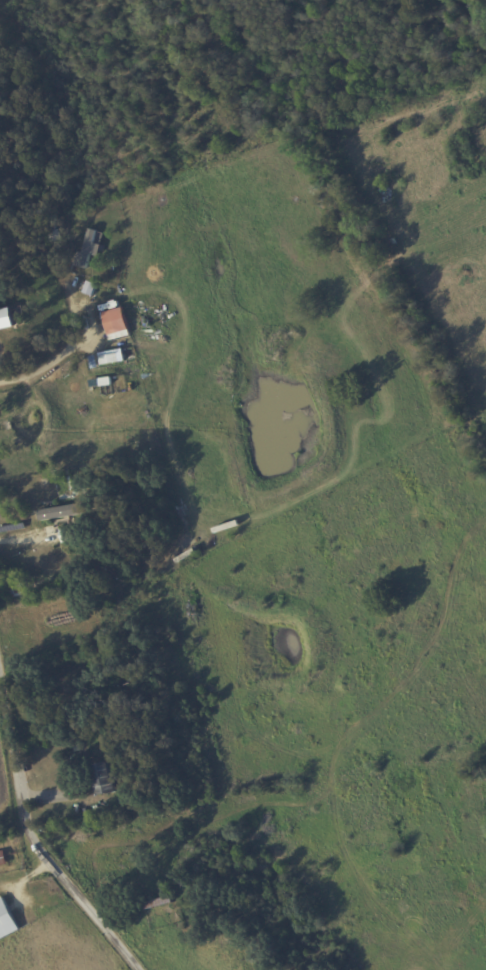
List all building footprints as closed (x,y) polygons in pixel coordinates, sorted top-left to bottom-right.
[(98,257),(101,242),(100,242),(103,232),(86,229),(77,267),(87,269),(90,255),(98,257)] [(91,297),(95,284),(85,281),(81,294),(91,297)] [(10,308),(0,310),(0,330),(14,327),(10,308)] [(101,313),(106,336),(127,332),(123,309),(101,313)] [(99,352),(100,365),(119,363),(118,351),(99,352)] [(37,510),(39,521),(83,514),(82,503),(37,510)] [(114,792),(108,761),(90,765),(96,796),(114,792)] [(19,931),(2,898),(0,899),(0,940),(19,931)]
